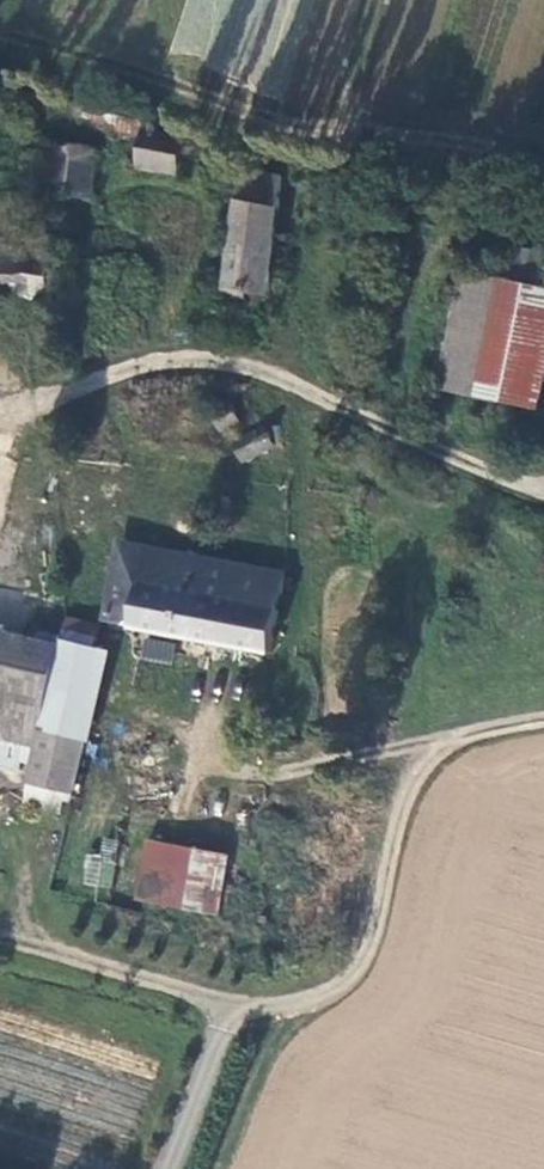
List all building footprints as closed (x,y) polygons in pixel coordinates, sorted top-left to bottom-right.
[(173,162),(178,128),(140,120),(141,110),(110,103),(108,108),(74,100),(72,110),(80,113),(80,121),(101,127),(101,133),(136,143),(135,155),(173,162)] [(87,188),(91,148),(56,143),(51,183),(87,188)] [(223,285),(263,290),(275,170),(239,162),(223,285)] [(424,382),(525,399),(543,296),(543,242),(494,234),(488,268),(446,261),(424,382)] [(43,292),(49,251),(0,242),(0,285),(43,292)] [(223,401),(208,406),(216,422),(229,415),(223,401)] [(259,424),(230,436),(240,454),(268,442),(259,424)] [(266,651),(275,604),(280,573),(278,572),(120,540),(103,612),(130,620),(130,625),(266,651)] [(25,621),(43,612),(0,603),(0,616),(25,621)] [(0,616),(0,746),(21,751),(23,741),(26,726),(39,728),(35,743),(25,790),(61,798),(63,789),(66,775),(72,777),(77,759),(82,735),(104,647),(91,642),(94,624),(63,617),(43,612),(25,621),(0,616)] [(140,659),(172,662),(175,640),(143,636),(140,659)] [(23,741),(35,743),(39,728),(26,726),(23,741)] [(69,791),(72,777),(66,775),(63,789),(69,791)] [(144,838),(135,887),(165,894),(183,897),(192,847),(144,838)] [(192,847),(183,897),(216,904),(225,852),(192,847)] [(112,888),(115,857),(85,854),(81,885),(112,888)] [(133,896),(181,906),(183,897),(165,894),(135,887),(133,896)] [(215,911),(216,904),(183,897),(181,906),(215,911)]
